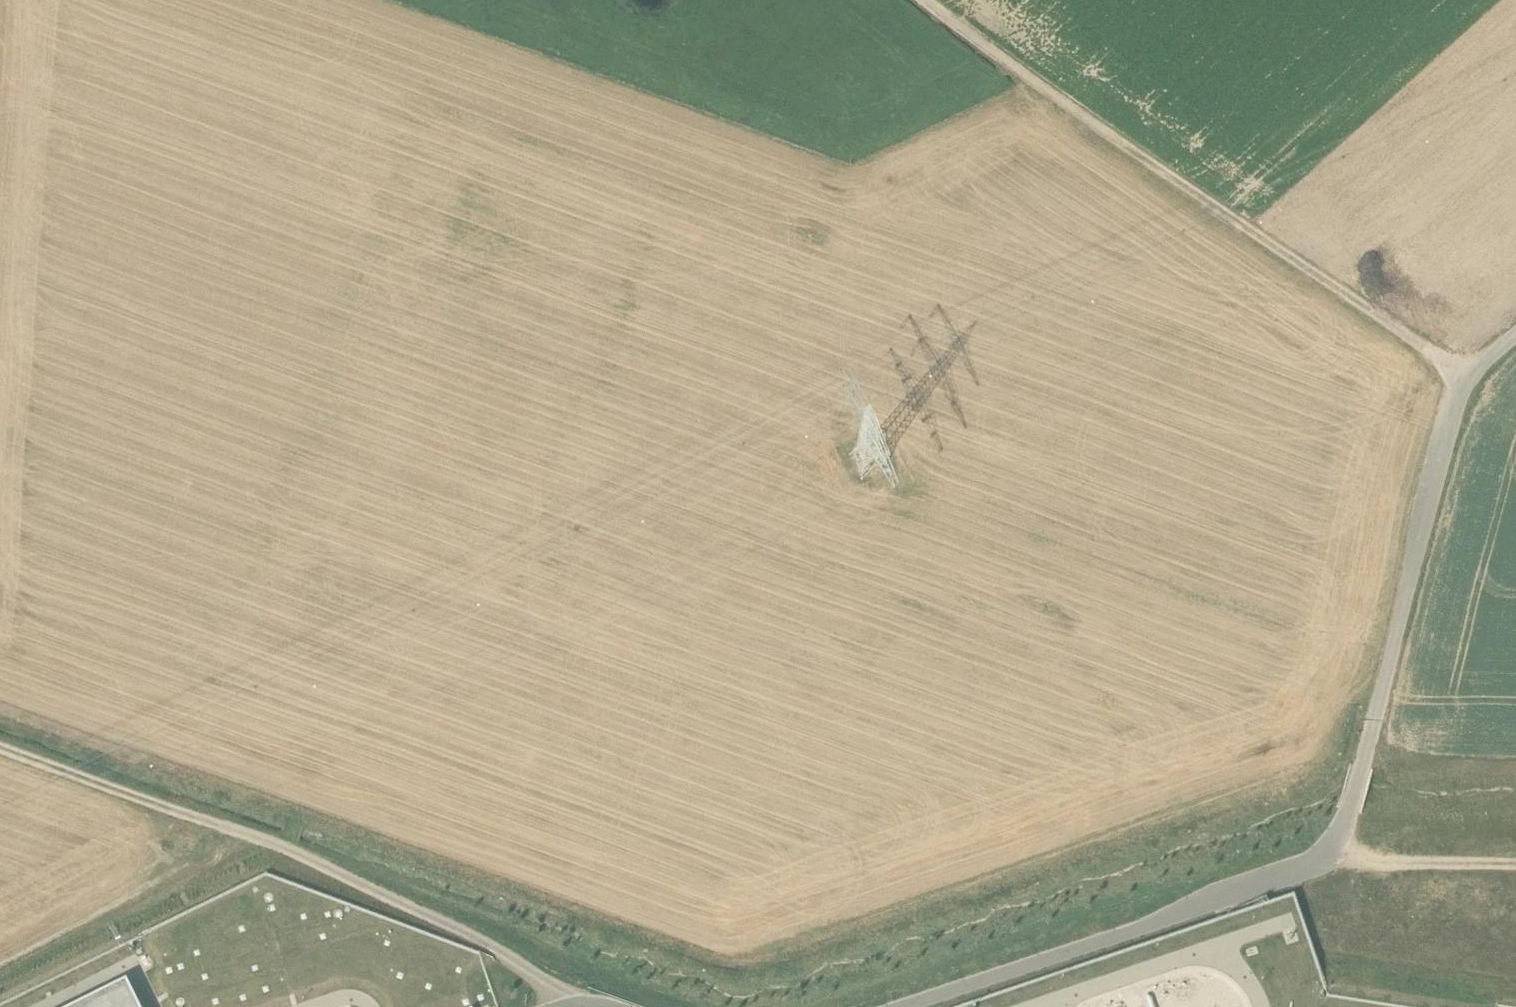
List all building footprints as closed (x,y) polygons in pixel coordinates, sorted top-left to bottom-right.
[(82,1006),(138,1006),(127,985),(82,1006)]
